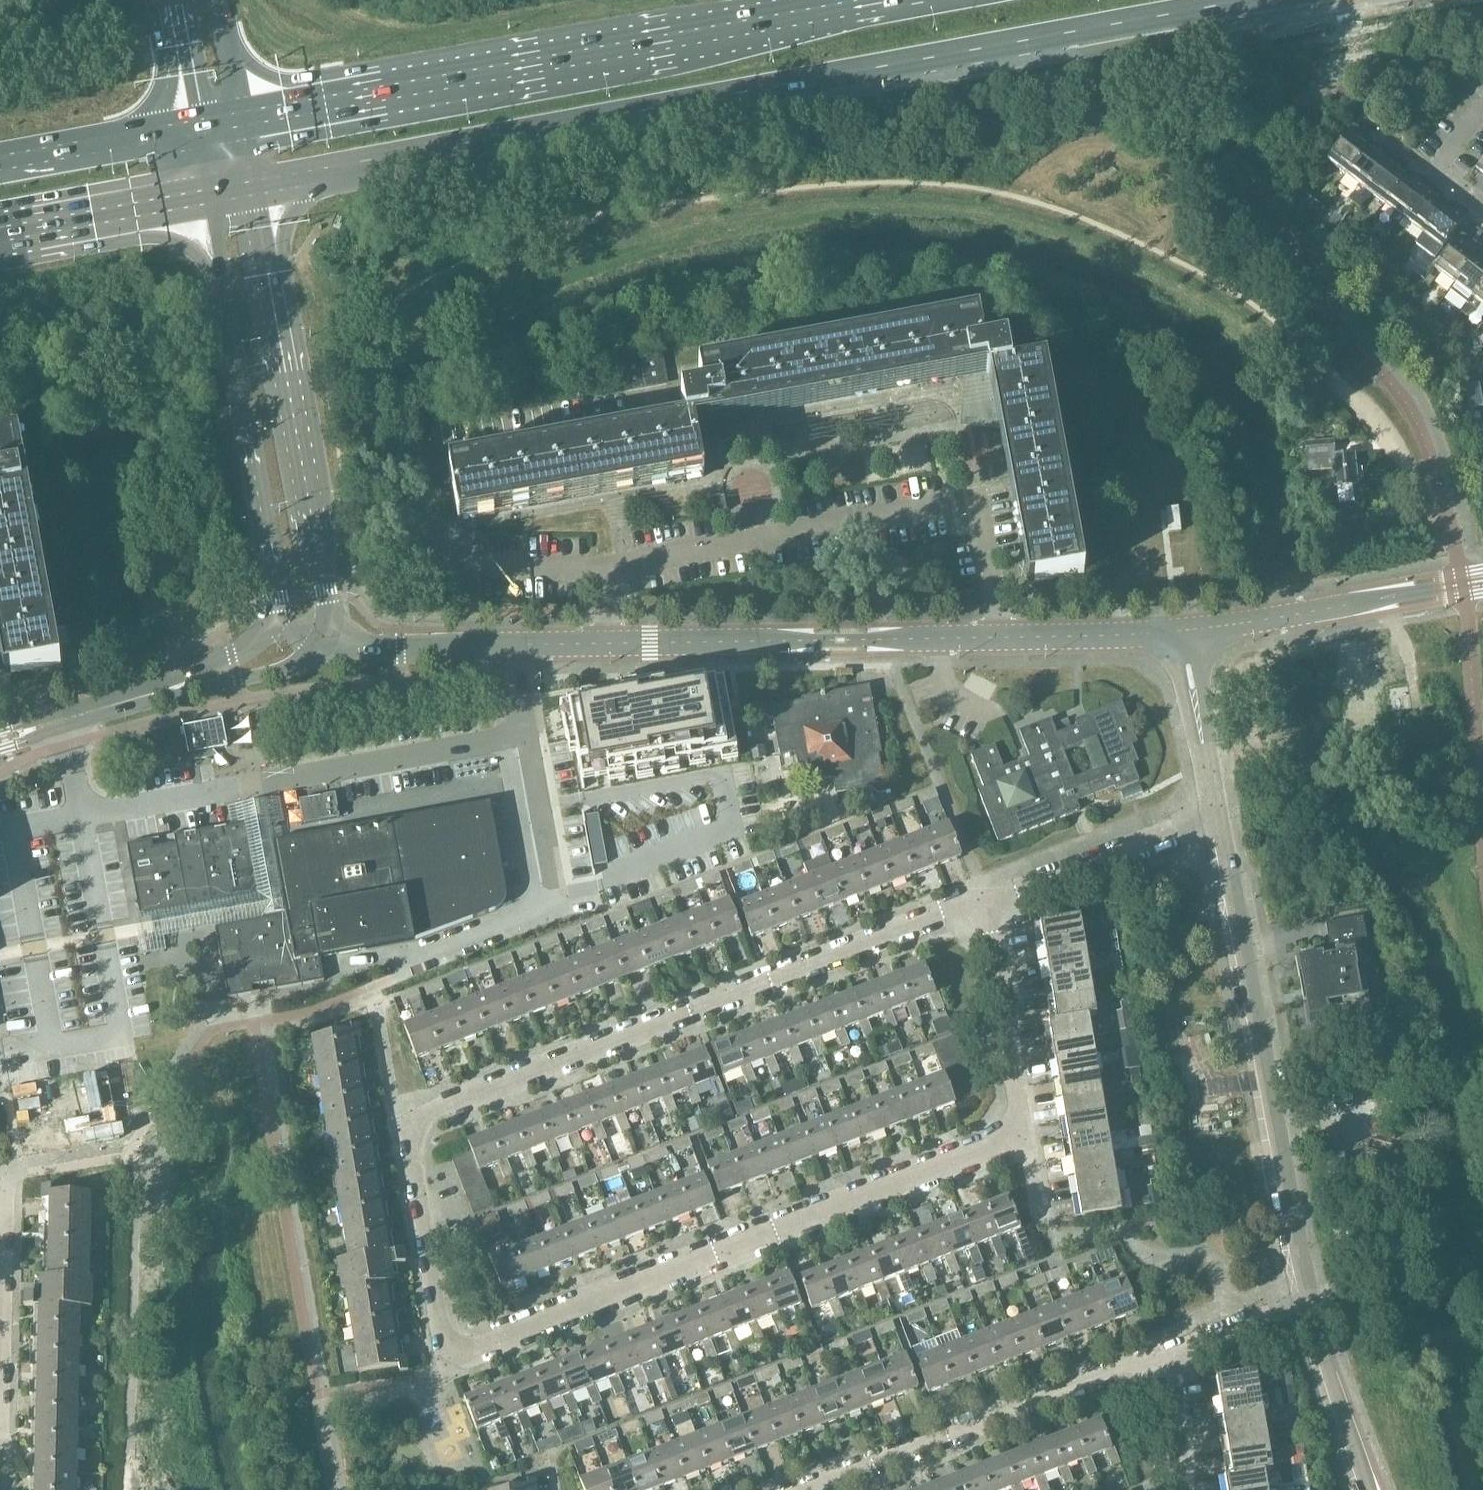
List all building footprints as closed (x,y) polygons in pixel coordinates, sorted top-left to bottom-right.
[(1327,160),(1347,175),(1366,150),(1358,143),(1363,137),(1362,132),(1354,126),(1327,160)] [(1347,175),(1366,190),(1392,155),(1385,149),(1379,150),(1375,156),(1366,150),(1347,175)] [(1361,197),(1355,205),(1360,209),(1366,201),(1373,196),(1385,205),(1405,179),(1396,173),(1401,166),(1400,161),(1392,155),(1366,190),(1361,197)] [(1316,175),(1322,179),(1328,171),(1322,167),(1316,175)] [(1385,205),(1404,219),(1431,185),(1423,179),(1418,179),(1413,185),(1405,179),(1385,205)] [(1398,227),(1393,234),(1398,238),(1404,231),(1417,241),(1423,234),(1443,208),(1435,202),(1439,196),(1438,190),(1431,185),(1404,219),(1399,226),(1398,227)] [(1355,192),(1349,200),(1355,205),(1361,197),(1355,192)] [(1417,241),(1415,244),(1435,259),(1469,214),(1461,208),(1456,208),(1451,215),(1443,208),(1423,234),(1417,241)] [(1394,221),(1387,229),(1393,234),(1398,227),(1399,226),(1394,221)] [(1435,269),(1454,284),(1474,258),(1466,252),(1470,246),(1470,240),(1461,234),(1435,269)] [(1473,299),(1482,286),(1482,264),(1482,265),(1474,258),(1454,284),(1473,299)] [(1424,284),(1429,288),(1435,280),(1430,275),(1424,284)] [(1482,306),(1482,286),(1473,299),(1482,306)] [(1468,305),(1462,313),(1468,317),(1474,309),(1468,305)] [(1006,431),(1034,584),(1084,574),(1084,573),(1078,574),(1040,367),(1046,366),(1045,364),(1011,371),(1006,345),(984,349),(978,318),(960,321),(961,327),(701,375),(700,369),(699,369),(704,393),(681,397),(686,424),(693,422),(694,427),(450,472),(459,523),(460,522),(459,517),(701,472),(702,478),(703,478),(697,443),(723,438),(719,417),(964,372),(968,390),(965,419),(985,421),(987,429),(1006,431)] [(0,442),(0,613),(11,674),(61,666),(61,665),(55,666),(15,441),(20,440),(20,438),(0,442)] [(1305,445),(1308,472),(1333,469),(1335,489),(1357,486),(1354,456),(1336,458),(1334,442),(1305,445)] [(707,500),(710,515),(727,512),(724,497),(707,500)] [(1178,508),(1166,509),(1166,510),(1169,533),(1181,532),(1178,508)] [(610,698),(560,707),(566,741),(574,739),(582,781),(583,781),(599,778),(608,776),(635,771),(636,775),(652,772),(679,767),(678,763),(737,752),(729,708),(728,701),(724,681),(705,684),(704,680),(688,683),(677,685),(664,688),(663,680),(646,683),(620,688),(621,691),(610,693),(610,691),(608,692),(607,692),(608,696),(609,696),(610,698)] [(802,698),(803,700),(764,708),(765,715),(771,719),(773,718),(780,755),(796,752),(799,768),(809,766),(810,772),(816,771),(818,781),(833,778),(836,793),(873,786),(874,789),(879,793),(887,792),(879,753),(882,752),(872,697),(865,698),(859,694),(858,687),(802,698)] [(1139,781),(1133,765),(1138,762),(1132,746),(1137,743),(1122,703),(1087,717),(1089,722),(1057,735),(1051,720),(1020,732),(1034,769),(1008,780),(995,746),(971,755),(984,789),(978,791),(998,843),(1080,811),(1077,802),(1115,788),(1116,790),(1139,781)] [(1056,723),(1059,731),(1071,727),(1068,718),(1056,723)] [(228,747),(223,720),(183,727),(189,755),(228,747)] [(274,758),(275,761),(275,765),(286,763),(289,763),(288,755),(274,758)] [(918,796),(921,805),(938,798),(935,790),(918,796)] [(340,818),(336,794),(300,801),(305,825),(340,818)] [(895,805),(898,814),(915,807),(912,799),(895,805)] [(287,912),(296,963),(415,940),(509,903),(491,803),(393,821),(274,843),(287,912)] [(872,814),(875,823),(892,816),(889,808),(872,814)] [(592,815),(584,817),(586,824),(594,867),(601,866),(608,864),(604,843),(599,814),(592,815)] [(848,823),(852,832),(869,825),(866,817),(848,823)] [(221,827),(223,835),(231,875),(255,871),(253,861),(255,858),(252,855),(246,823),(221,827)] [(948,824),(925,834),(937,866),(961,857),(948,824)] [(825,832),(829,841),(846,834),(842,826),(825,832)] [(174,836),(176,844),(188,908),(211,903),(200,839),(199,831),(174,836)] [(925,834),(902,843),(914,875),(937,866),(925,834)] [(223,835),(200,839),(211,903),(236,899),(231,875),(223,835)] [(802,841),(805,850),(823,843),(819,835),(802,841)] [(152,840),(127,845),(140,916),(188,908),(176,844),(153,848),(152,840)] [(879,851),(891,884),(914,875),(902,843),(879,851)] [(779,850),(782,859),(800,852),(796,844),(779,850)] [(891,884),(879,851),(855,860),(868,893),(891,884)] [(756,859),(759,868),(776,861),(773,853),(756,859)] [(855,860),(832,869),(845,902),(868,893),(855,860)] [(733,868),(736,877),(753,870),(750,862),(733,868)] [(832,869),(809,878),(822,911),(845,902),(832,869)] [(701,880),(705,889),(722,882),(719,874),(701,880)] [(809,878),(786,887),(799,920),(822,911),(809,878)] [(678,889),(681,898),(699,891),(695,883),(678,889)] [(786,887),(763,896),(776,929),(799,920),(786,887)] [(655,898),(658,907),(676,900),(672,892),(655,898)] [(776,929),(763,896),(739,905),(752,938),(776,929)] [(632,907),(635,916),(652,909),(649,901),(632,907)] [(705,910),(718,943),(742,933),(729,901),(705,910)] [(629,918),(626,910),(609,916),(612,925),(629,918)] [(705,910),(682,919),(695,952),(718,943),(705,910)] [(287,912),(263,917),(275,982),(274,982),(276,990),(301,986),(324,982),(320,958),(296,963),(287,912)] [(263,917),(239,921),(252,986),(274,982),(275,982),(263,917)] [(1035,925),(1038,945),(1084,937),(1081,917),(1035,925)] [(1331,952),(1296,958),(1309,1028),(1339,1023),(1339,1020),(1373,1014),(1363,957),(1370,956),(1363,917),(1326,923),(1331,952)] [(587,925),(591,933),(606,927),(603,918),(587,925)] [(682,919),(659,928),(672,961),(695,952),(682,919)] [(252,986),(239,921),(223,924),(217,934),(221,959),(219,962),(222,965),(229,998),(253,994),(252,986)] [(562,934),(566,943),(583,936),(580,927),(562,934)] [(659,928),(636,937),(649,970),(672,961),(659,928)] [(539,943),(543,952),(560,945),(557,936),(539,943)] [(636,937),(613,946),(626,978),(649,970),(636,937)] [(1038,945),(1041,964),(1087,957),(1084,937),(1038,945)] [(516,952),(520,961),(537,954),(533,945),(516,952)] [(613,946),(590,955),(603,987),(626,978),(613,946)] [(493,961),(497,970),(514,963),(510,954),(493,961)] [(590,955),(567,964),(579,996),(603,987),(590,955)] [(1041,964),(1044,984),(1090,976),(1087,957),(1041,964)] [(470,970),(473,979),(491,972),(487,963),(470,970)] [(567,964),(544,973),(556,1005),(579,996),(567,964)] [(935,994),(924,966),(900,975),(911,1004),(915,1003),(930,997),(936,1012),(944,1009),(938,993),(935,994)] [(447,979),(450,988),(467,981),(464,972),(447,979)] [(544,973),(521,982),(533,1014),(556,1005),(544,973)] [(877,984),(888,1013),(891,1012),(906,1006),(912,1021),(921,1018),(915,1003),(911,1004),(900,975),(877,984)] [(1044,984),(1048,1003),(1094,995),(1090,976),(1044,984)] [(424,988),(427,997),(444,990),(441,981),(424,988)] [(521,982),(497,991),(510,1023),(533,1014),(521,982)] [(877,984),(853,993),(864,1022),(868,1021),(883,1015),(889,1030),(897,1027),(891,1012),(888,1013),(877,984)] [(401,997),(404,1005),(421,999),(418,990),(401,997)] [(510,1023),(497,991),(474,1000),(487,1032),(510,1023)] [(853,993),(830,1002),(841,1031),(844,1030),(859,1024),(865,1040),(874,1036),(868,1021),(864,1022),(853,993)] [(1048,1003),(1051,1022),(1089,1016),(1089,1017),(1097,1015),(1094,995),(1048,1003)] [(487,1032),(474,1000),(451,1009),(464,1041),(487,1032)] [(830,1002),(806,1011),(817,1040),(821,1039),(836,1033),(841,1049),(850,1045),(844,1030),(841,1031),(830,1002)] [(451,1009),(428,1018),(441,1050),(464,1041),(451,1009)] [(806,1011),(783,1020),(794,1049),(797,1048),(812,1042),(818,1058),(827,1054),(821,1039),(817,1040),(806,1011)] [(1043,1023),(1046,1044),(1092,1036),(1089,1017),(1089,1016),(1051,1022),(1043,1023)] [(441,1050),(428,1018),(405,1027),(417,1059),(441,1050)] [(953,1032),(948,1018),(932,1024),(937,1038),(953,1032)] [(783,1020),(759,1030),(770,1059),(774,1057),(789,1052),(794,1067),(803,1064),(797,1048),(794,1049),(783,1020)] [(387,1290),(395,1288),(393,1276),(385,1277),(383,1268),(406,1264),(404,1251),(389,1253),(386,1233),(393,1232),(391,1219),(384,1221),(381,1205),(389,1204),(387,1192),(379,1193),(376,1178),(384,1177),(382,1164),(374,1165),(372,1150),(380,1149),(378,1136),(370,1138),(367,1123),(375,1121),(373,1109),(365,1110),(363,1095),(371,1094),(369,1081),(361,1083),(358,1067),(366,1066),(364,1054),(356,1055),(354,1040),(362,1038),(359,1026),(339,1029),(340,1034),(312,1039),(312,1040),(315,1039),(317,1050),(314,1051),(317,1068),(320,1067),(322,1078),(319,1079),(322,1095),(325,1095),(326,1106),(323,1106),(326,1123),(329,1122),(331,1133),(328,1134),(331,1151),(334,1150),(336,1161),(333,1161),(335,1178),(338,1178),(340,1189),(337,1189),(340,1206),(343,1205),(345,1216),(342,1217),(345,1233),(348,1233),(349,1244),(346,1244),(349,1260),(338,1262),(343,1291),(349,1289),(351,1300),(348,1301),(350,1318),(353,1317),(355,1328),(352,1328),(355,1345),(358,1345),(360,1356),(357,1356),(360,1373),(399,1366),(400,1373),(409,1371),(406,1359),(399,1360),(396,1345),(404,1344),(402,1331),(394,1332),(391,1317),(399,1316),(397,1303),(389,1305),(387,1290)] [(759,1030),(736,1039),(747,1068),(750,1066),(765,1061),(771,1076),(780,1073),(774,1057),(770,1059),(759,1030)] [(1046,1044),(1050,1063),(1096,1055),(1092,1036),(1046,1044)] [(959,1048),(955,1037),(933,1045),(936,1054),(935,1054),(936,1057),(959,1048)] [(747,1068),(736,1039),(711,1048),(723,1077),(742,1070),(747,1085),(756,1082),(750,1066),(747,1068)] [(936,1054),(933,1045),(916,1052),(919,1060),(935,1054),(936,1054)] [(964,1059),(959,1048),(936,1057),(941,1068),(964,1059)] [(692,1089),(695,1088),(710,1082),(716,1097),(724,1094),(718,1079),(716,1080),(704,1051),(680,1060),(692,1089)] [(892,1061),(896,1069),(913,1063),(910,1054),(892,1061)] [(1050,1063),(1053,1082),(1099,1075),(1096,1055),(1050,1063)] [(968,1070),(964,1059),(941,1068),(943,1075),(944,1075),(945,1079),(968,1070)] [(668,1098),(671,1097),(686,1091),(692,1107),(701,1103),(695,1088),(692,1089),(680,1060),(657,1069),(668,1098)] [(869,1070),(872,1079),(889,1072),(886,1063),(869,1070)] [(644,1107),(648,1106),(663,1100),(669,1116),(677,1112),(671,1097),(668,1098),(657,1069),(633,1078),(644,1107)] [(972,1082),(968,1070),(945,1079),(950,1090),(972,1082)] [(845,1079),(849,1088),(866,1081),(863,1072),(845,1079)] [(943,1075),(920,1084),(931,1113),(955,1104),(954,1102),(950,1090),(945,1079),(944,1075),(943,1075)] [(1053,1082),(1056,1102),(1102,1094),(1099,1075),(1053,1082)] [(644,1107),(633,1078),(610,1088),(621,1116),(624,1115),(639,1109),(645,1125),(654,1121),(648,1106),(644,1107)] [(822,1088),(825,1097),(842,1090),(839,1081),(822,1088)] [(950,1090),(954,1102),(977,1093),(972,1082),(950,1090)] [(920,1084),(896,1093),(907,1122),(931,1113),(920,1084)] [(621,1116),(610,1088),(586,1097),(597,1126),(601,1124),(616,1118),(622,1134),(630,1131),(624,1115),(621,1116)] [(798,1097),(802,1106),(819,1099),(816,1091),(798,1097)] [(896,1093),(873,1102),(884,1132),(907,1122),(896,1093)] [(1056,1102),(1059,1122),(1105,1114),(1102,1094),(1056,1102)] [(586,1097),(563,1106),(574,1135),(577,1133),(592,1128),(598,1143),(607,1140),(601,1124),(597,1126),(586,1097)] [(775,1106),(778,1115),(795,1108),(792,1100),(775,1106)] [(849,1111),(860,1141),(884,1132),(873,1102),(849,1111)] [(563,1106),(539,1115),(550,1144),(554,1142),(569,1137),(575,1152),(583,1149),(577,1133),(574,1135),(563,1106)] [(751,1115),(755,1124),(772,1117),(769,1109),(751,1115)] [(849,1111),(826,1120),(837,1150),(860,1141),(849,1111)] [(1059,1122),(1063,1141),(1109,1134),(1105,1114),(1059,1122)] [(539,1115),(516,1124),(527,1153),(530,1152),(545,1146),(551,1161),(560,1158),(554,1142),(550,1144),(539,1115)] [(58,1123),(60,1135),(84,1130),(81,1118),(58,1123)] [(728,1124),(731,1133),(748,1126),(745,1118),(728,1124)] [(826,1120),(802,1130),(813,1159),(837,1150),(826,1120)] [(516,1124),(492,1133),(503,1162),(507,1161),(522,1155),(528,1170),(536,1167),(530,1152),(527,1153),(516,1124)] [(704,1133),(708,1142),(725,1135),(722,1127),(704,1133)] [(802,1130),(779,1139),(790,1168),(813,1159),(802,1130)] [(503,1162),(492,1133),(468,1142),(472,1152),(476,1164),(479,1171),(480,1171),(498,1164),(504,1179),(513,1176),(507,1161),(503,1162)] [(1063,1141),(1066,1161),(1112,1153),(1109,1134),(1063,1141)] [(672,1146),(676,1154),(693,1148),(689,1139),(672,1146)] [(779,1139),(755,1148),(766,1177),(790,1168),(779,1139)] [(649,1155),(652,1163),(669,1157),(666,1148),(649,1155)] [(731,1157),(743,1186),(766,1177),(755,1148),(731,1157)] [(476,1164),(472,1152),(452,1160),(456,1171),(476,1164)] [(1066,1161),(1069,1180),(1115,1172),(1112,1153),(1066,1161)] [(625,1164),(629,1173),(646,1166),(642,1157),(625,1164)] [(743,1186),(731,1157),(708,1166),(719,1195),(743,1186)] [(476,1164),(456,1171),(461,1183),(481,1175),(480,1171),(479,1171),(476,1164)] [(602,1173),(605,1182),(622,1175),(619,1166),(602,1173)] [(1118,1192),(1115,1172),(1069,1180),(1072,1200),(1118,1192)] [(485,1186),(481,1175),(461,1183),(465,1194),(485,1186)] [(578,1182),(581,1191),(599,1184),(595,1176),(578,1182)] [(680,1186),(691,1215),(715,1206),(704,1176),(680,1186)] [(555,1191),(558,1200),(575,1193),(572,1185),(555,1191)] [(490,1197),(485,1186),(465,1194),(470,1205),(490,1197)] [(656,1195),(668,1224),(691,1215),(680,1186),(656,1195)] [(93,1279),(86,1279),(87,1267),(90,1268),(90,1251),(87,1251),(87,1240),(90,1240),(91,1223),(88,1223),(88,1212),(91,1212),(91,1195),(52,1194),(52,1187),(43,1187),(43,1200),(51,1200),(50,1215),(42,1215),(42,1228),(50,1228),(50,1243),(42,1243),(41,1256),(49,1256),(49,1271),(41,1271),(41,1284),(49,1284),(48,1294),(25,1293),(25,1307),(40,1307),(40,1327),(32,1327),(31,1340),(39,1340),(39,1355),(31,1355),(31,1368),(39,1368),(38,1383),(30,1383),(30,1396),(38,1396),(38,1411),(30,1411),(29,1424),(37,1424),(37,1439),(29,1439),(29,1452),(37,1452),(36,1467),(28,1467),(28,1480),(36,1480),(36,1489),(76,1489),(77,1475),(74,1475),(74,1464),(77,1464),(77,1447),(74,1447),(75,1436),(78,1436),(78,1419),(75,1419),(75,1408),(78,1408),(79,1390),(76,1390),(76,1380),(79,1380),(79,1363),(76,1363),(77,1352),(80,1352),(80,1335),(77,1335),(77,1324),(80,1324),(81,1308),(92,1308),(93,1279)] [(1118,1192),(1072,1200),(1076,1219),(1122,1212),(1118,1192)] [(531,1200),(534,1209),(552,1202),(548,1194),(531,1200)] [(633,1204),(644,1233),(668,1224),(656,1195),(633,1204)] [(494,1208),(490,1197),(470,1205),(474,1216),(494,1208)] [(1009,1197),(985,1206),(998,1239),(1000,1238),(1014,1232),(1021,1249),(1029,1245),(1023,1228),(1021,1229),(1009,1197)] [(508,1209),(511,1218),(528,1211),(525,1203),(508,1209)] [(633,1204),(609,1213),(620,1242),(644,1233),(633,1204)] [(985,1206),(962,1215),(975,1248),(977,1247),(992,1241),(998,1258),(1006,1254),(1000,1238),(998,1239),(985,1206)] [(609,1213),(586,1222),(597,1251),(620,1242),(609,1213)] [(502,1225),(497,1214),(476,1222),(481,1233),(498,1226),(499,1226),(502,1225)] [(962,1215),(939,1224),(951,1257),(954,1256),(968,1250),(975,1267),(983,1263),(977,1247),(975,1248),(962,1215)] [(586,1222),(562,1231),(573,1260),(597,1251),(586,1222)] [(939,1224),(916,1233),(928,1266),(931,1265),(945,1259),(952,1276),(960,1272),(954,1256),(951,1257),(939,1224)] [(481,1233),(484,1241),(502,1235),(499,1226),(481,1233)] [(1348,1229),(1334,1232),(1336,1243),(1350,1241),(1348,1229)] [(562,1231),(539,1240),(550,1269),(573,1260),(562,1231)] [(916,1233),(892,1242),(905,1275),(908,1274),(922,1268),(928,1285),(937,1281),(931,1265),(928,1266),(916,1233)] [(539,1240),(515,1249),(526,1279),(550,1269),(539,1240)] [(892,1242),(869,1251),(882,1284),(884,1283),(899,1277),(905,1293),(914,1290),(908,1274),(905,1275),(892,1242)] [(526,1279),(515,1249),(491,1259),(502,1288),(526,1279)] [(1096,1255),(1099,1264),(1116,1257),(1113,1249),(1096,1255)] [(869,1251),(846,1260),(859,1293),(861,1292),(876,1286),(882,1302),(891,1299),(884,1283),(882,1284),(869,1251)] [(1072,1264),(1076,1273),(1093,1266),(1090,1258),(1072,1264)] [(846,1260),(823,1269),(836,1302),(838,1301),(852,1295),(859,1311),(868,1308),(861,1292),(859,1293),(846,1260)] [(1049,1273),(1053,1282),(1070,1275),(1066,1267),(1049,1273)] [(836,1302),(823,1269),(799,1278),(812,1311),(829,1304),(836,1320),(844,1317),(838,1301),(836,1302)] [(779,1315),(781,1314),(795,1309),(802,1325),(810,1322),(804,1304),(802,1305),(789,1273),(766,1282),(779,1315)] [(998,1282),(1001,1290),(1020,1283),(1016,1275),(998,1282)] [(1101,1289),(1114,1321),(1137,1312),(1125,1280),(1112,1284),(1109,1275),(1099,1279),(1103,1288),(1101,1289)] [(1026,1282),(1029,1291),(1047,1284),(1043,1276),(1026,1282)] [(755,1324),(758,1323),(772,1318),(779,1334),(787,1331),(781,1314),(779,1315),(766,1282),(743,1291),(755,1324)] [(976,1290),(979,1299),(997,1292),(993,1283),(976,1290)] [(1078,1298),(1090,1330),(1114,1321),(1101,1289),(1078,1298)] [(732,1333),(735,1332),(749,1326),(756,1343),(764,1340),(758,1323),(755,1324),(743,1291),(720,1300),(732,1333)] [(953,1299),(956,1308),(973,1301),(970,1292),(953,1299)] [(1055,1307),(1067,1339),(1090,1330),(1078,1298),(1055,1307)] [(709,1342),(712,1341),(726,1335),(732,1352),(741,1348),(735,1332),(732,1333),(720,1300),(697,1309),(709,1342)] [(930,1308),(933,1317),(950,1310),(947,1301),(930,1308)] [(1067,1339),(1055,1307),(1031,1316),(1044,1348),(1067,1339)] [(686,1351),(688,1350),(703,1344),(709,1361),(718,1357),(712,1341),(709,1342),(697,1309),(673,1318),(686,1351)] [(907,1317),(910,1326),(927,1319),(924,1310),(907,1317)] [(1008,1324),(1021,1357),(1044,1348),(1031,1316),(1008,1324)] [(686,1351),(673,1318),(650,1327),(663,1360),(665,1359),(680,1353),(686,1370),(695,1366),(688,1350),(686,1351)] [(876,1329),(879,1337),(896,1331),(893,1322),(876,1329)] [(1008,1324),(985,1333),(998,1366),(1021,1357),(1008,1324)] [(640,1369),(642,1368),(657,1362),(663,1379),(672,1375),(665,1359),(663,1360),(650,1327),(627,1336),(640,1369)] [(852,1338),(856,1346),(873,1340),(870,1331),(852,1338)] [(985,1333),(962,1342),(975,1375),(998,1366),(985,1333)] [(617,1378),(619,1377),(634,1371),(640,1388),(649,1384),(642,1368),(640,1369),(627,1336),(604,1345),(617,1378)] [(829,1347),(833,1355),(850,1349),(847,1340),(829,1347)] [(962,1342),(939,1351),(952,1384),(975,1375),(962,1342)] [(594,1387),(596,1386),(610,1380),(617,1397),(625,1393),(619,1377),(617,1378),(604,1345),(581,1354),(594,1387)] [(806,1356),(810,1364),(827,1358),(823,1349),(806,1356)] [(952,1384),(939,1351),(916,1360),(928,1393),(952,1384)] [(570,1396),(573,1395),(587,1389),(594,1406),(602,1402),(596,1386),(594,1387),(581,1354),(558,1363),(570,1396)] [(882,1365),(895,1397),(918,1388),(905,1356),(882,1365)] [(783,1365),(786,1373),(804,1367),(800,1358),(783,1365)] [(570,1396),(558,1363),(535,1372),(547,1405),(550,1404),(564,1398),(570,1415),(579,1411),(573,1395),(570,1396)] [(859,1374),(872,1406),(895,1397),(882,1365),(859,1374)] [(760,1373),(763,1382),(781,1375),(777,1367),(760,1373)] [(535,1372),(512,1381),(524,1414),(527,1413),(541,1407),(547,1424),(556,1420),(550,1404),(547,1405),(535,1372)] [(1214,1399),(1260,1392),(1257,1372),(1210,1379),(1214,1399)] [(836,1383),(849,1415),(872,1406),(859,1374),(836,1383)] [(737,1382),(740,1391),(757,1384),(754,1376),(737,1382)] [(512,1381),(488,1390),(501,1423),(503,1422),(518,1416),(524,1433),(533,1429),(527,1413),(524,1414),(512,1381)] [(813,1391),(826,1424),(849,1415),(836,1383),(813,1391)] [(714,1391),(717,1400),(734,1393),(731,1385),(714,1391)] [(501,1423),(488,1390),(465,1399),(477,1432),(495,1425),(501,1441),(510,1438),(503,1422),(501,1423)] [(790,1400),(802,1433),(826,1424),(813,1391),(790,1400)] [(1217,1418),(1263,1411),(1260,1392),(1214,1399),(1217,1418)] [(691,1400),(694,1409),(711,1402),(708,1394),(691,1400)] [(767,1409),(779,1442),(802,1433),(790,1400),(767,1409)] [(667,1409),(671,1418),(688,1411),(685,1403),(667,1409)] [(767,1409),(744,1418),(756,1451),(779,1442),(767,1409)] [(644,1418),(648,1427),(665,1420),(662,1411),(644,1418)] [(1217,1418),(1220,1438),(1266,1430),(1263,1411),(1217,1418)] [(744,1418),(720,1427),(733,1460),(756,1451),(744,1418)] [(621,1427),(624,1436),(642,1429),(638,1420),(621,1427)] [(1100,1420),(1076,1430),(1087,1459),(1091,1457),(1106,1451),(1112,1467),(1120,1464),(1114,1447),(1111,1448),(1100,1420)] [(733,1460),(720,1427),(697,1436),(710,1469),(733,1460)] [(598,1436),(601,1445),(619,1438),(615,1429),(598,1436)] [(1076,1430),(1053,1439),(1064,1468),(1068,1466),(1083,1460),(1088,1476),(1097,1472),(1091,1457),(1087,1459),(1076,1430)] [(1220,1438),(1223,1457),(1269,1450),(1266,1430),(1220,1438)] [(697,1436),(674,1445),(687,1478),(710,1469),(697,1436)] [(575,1445),(578,1454),(595,1447),(592,1438),(575,1445)] [(1053,1439),(1029,1448),(1040,1477),(1044,1475),(1059,1470),(1065,1485),(1074,1482),(1068,1466),(1064,1468),(1053,1439)] [(674,1445),(651,1454),(664,1487),(687,1478),(674,1445)] [(1006,1457),(1017,1486),(1021,1484),(1036,1479),(1040,1489),(1050,1489),(1044,1475),(1040,1477),(1029,1448),(1006,1457)] [(1223,1457),(1227,1476),(1227,1477),(1265,1471),(1273,1470),(1269,1450),(1223,1457)] [(628,1463),(638,1489),(656,1489),(664,1487),(651,1454),(628,1463)] [(982,1466),(991,1489),(1006,1489),(1012,1488),(1013,1489),(1023,1489),(1021,1484),(1017,1486),(1006,1457),(982,1466)] [(605,1472),(612,1489),(638,1489),(628,1463),(605,1472)] [(982,1466),(958,1475),(959,1475),(964,1489),(991,1489),(982,1466)] [(1221,1489),(1268,1489),(1265,1471),(1227,1477),(1227,1476),(1219,1478),(1221,1489)] [(605,1472),(581,1481),(584,1489),(612,1489),(605,1472)] [(959,1475),(935,1484),(937,1489),(964,1489),(959,1475)] [(536,1481),(516,1485),(517,1489),(515,1489),(538,1489),(536,1481)]
